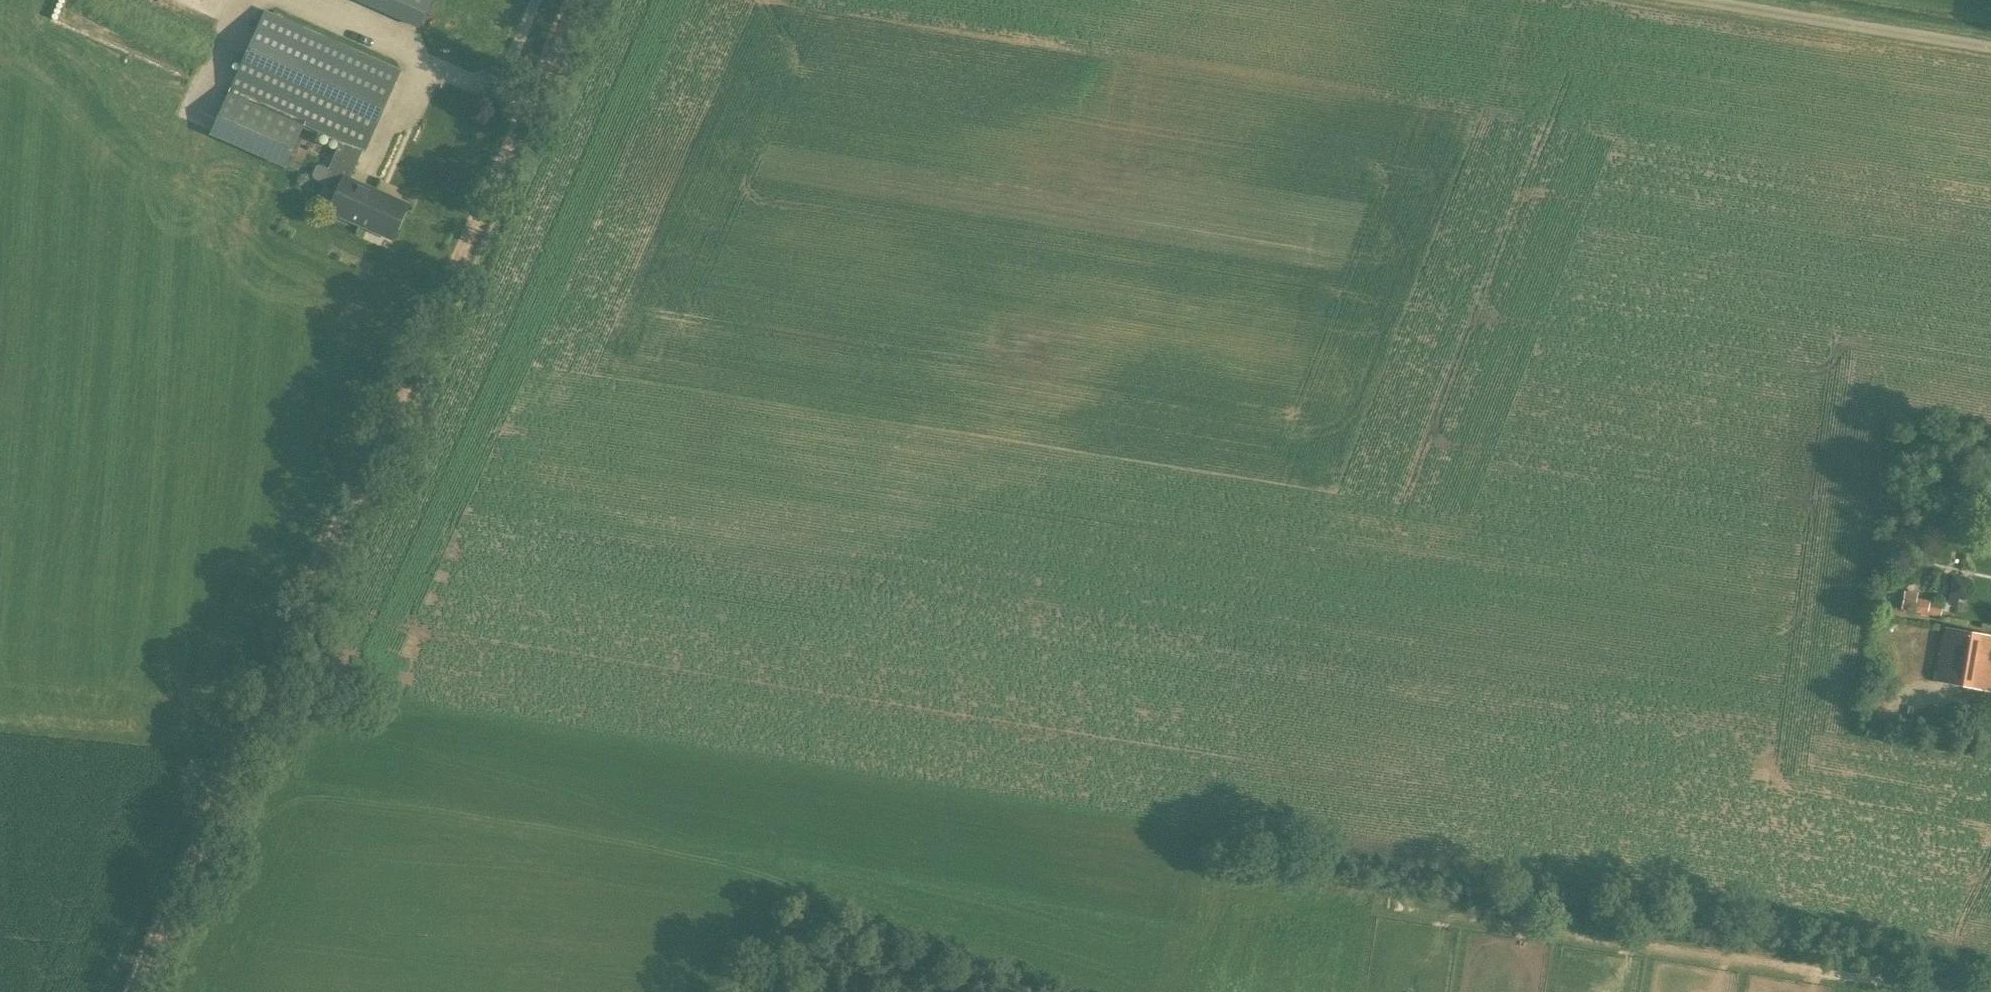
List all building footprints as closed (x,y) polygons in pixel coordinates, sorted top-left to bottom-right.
[(419,29),(432,0),(353,0),(419,29)] [(314,179),(339,190),(330,211),(392,239),(407,205),(373,190),(350,179),(362,151),(365,152),(401,70),(264,10),(228,92),(210,133),(210,135),(285,168),(286,167),(286,166),(304,125),(338,141),(328,168),(320,165),(316,166),(313,175),(314,179)] [(1952,579),(1949,593),(1966,597),(1969,583),(1952,579)] [(1914,612),(1915,591),(1898,591),(1898,612),(1914,612)] [(1990,693),(1990,636),(1944,627),(1935,682),(1990,693)]
